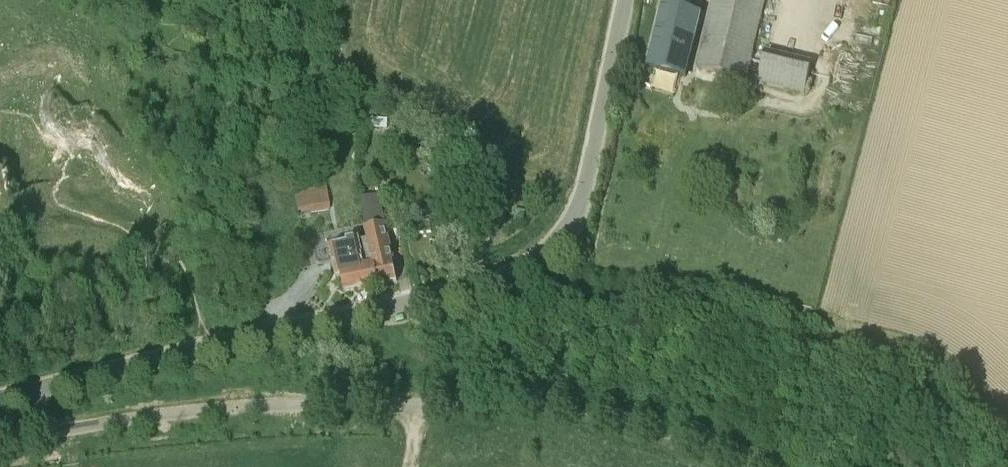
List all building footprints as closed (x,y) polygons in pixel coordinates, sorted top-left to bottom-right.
[(694,11),(696,0),(656,0),(656,3),(694,11)] [(696,67),(746,80),(760,24),(766,0),(713,0),(696,67)] [(665,5),(649,66),(684,76),(700,15),(665,5)] [(759,82),(807,93),(814,62),(766,51),(759,82)] [(311,212),(330,209),(326,182),(316,183),(316,187),(306,188),(306,190),(296,192),(297,203),(309,201),(311,212)] [(359,199),(366,229),(362,230),(365,239),(364,240),(376,286),(397,281),(377,195),(359,199)] [(529,211),(540,214),(542,205),(531,202),(529,211)] [(340,279),(345,293),(376,286),(364,240),(360,240),(359,237),(346,240),(347,243),(329,247),(337,279),(340,279)]
